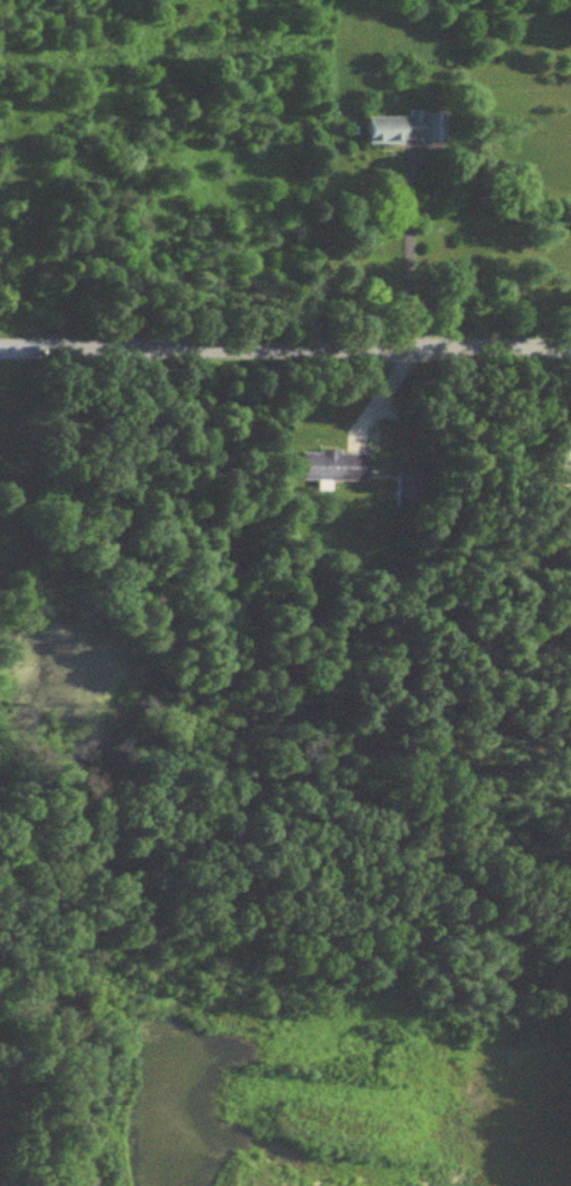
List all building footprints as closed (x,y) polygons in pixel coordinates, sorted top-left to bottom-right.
[(368,149),(443,148),(442,118),(367,119),(368,149)] [(301,456),(301,485),(369,486),(369,457),(301,456)] [(416,477),(395,477),(395,511),(416,511),(416,477)]
